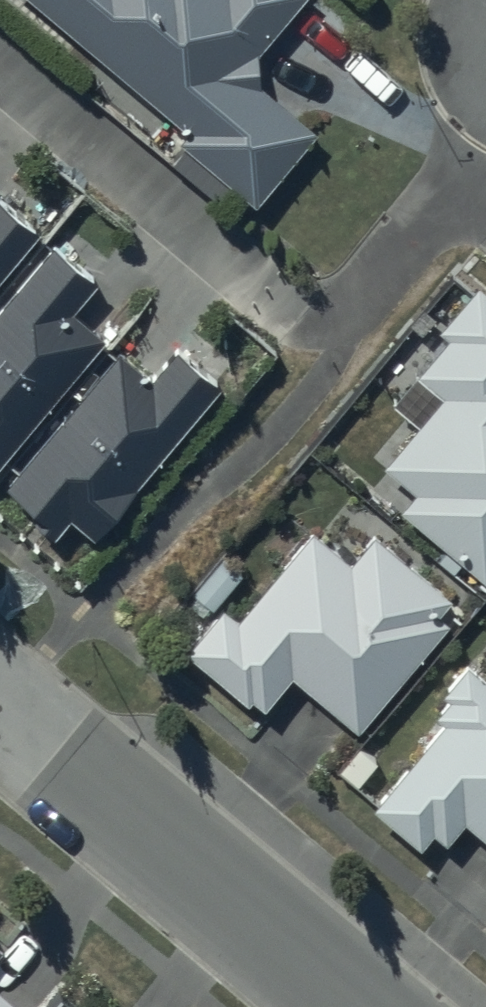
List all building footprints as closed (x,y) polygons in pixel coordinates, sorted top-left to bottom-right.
[(187,130),(181,137),(256,201),(316,131),(261,83),(258,48),(300,0),(37,0),(187,130)] [(39,226),(0,193),(0,272),(39,226)] [(106,332),(75,306),(98,277),(54,240),(0,304),(0,458),(106,332)] [(479,278),(437,325),(447,334),(419,374),(444,391),(422,421),(384,464),(412,490),(400,505),(485,577),(485,576),(485,284),(479,278)] [(122,347),(7,481),(42,510),(37,516),(55,532),(69,515),(90,533),(220,382),(179,347),(154,375),(122,347)] [(224,602),(186,645),(247,698),(251,694),(263,705),(293,671),(357,728),(452,620),(438,608),(450,595),(377,531),(351,560),(313,527),(237,614),(224,602)] [(469,659),(441,689),(448,696),(434,712),(443,720),(373,804),(420,844),(434,828),(446,839),(466,816),(485,833),(485,674),(469,659)]
